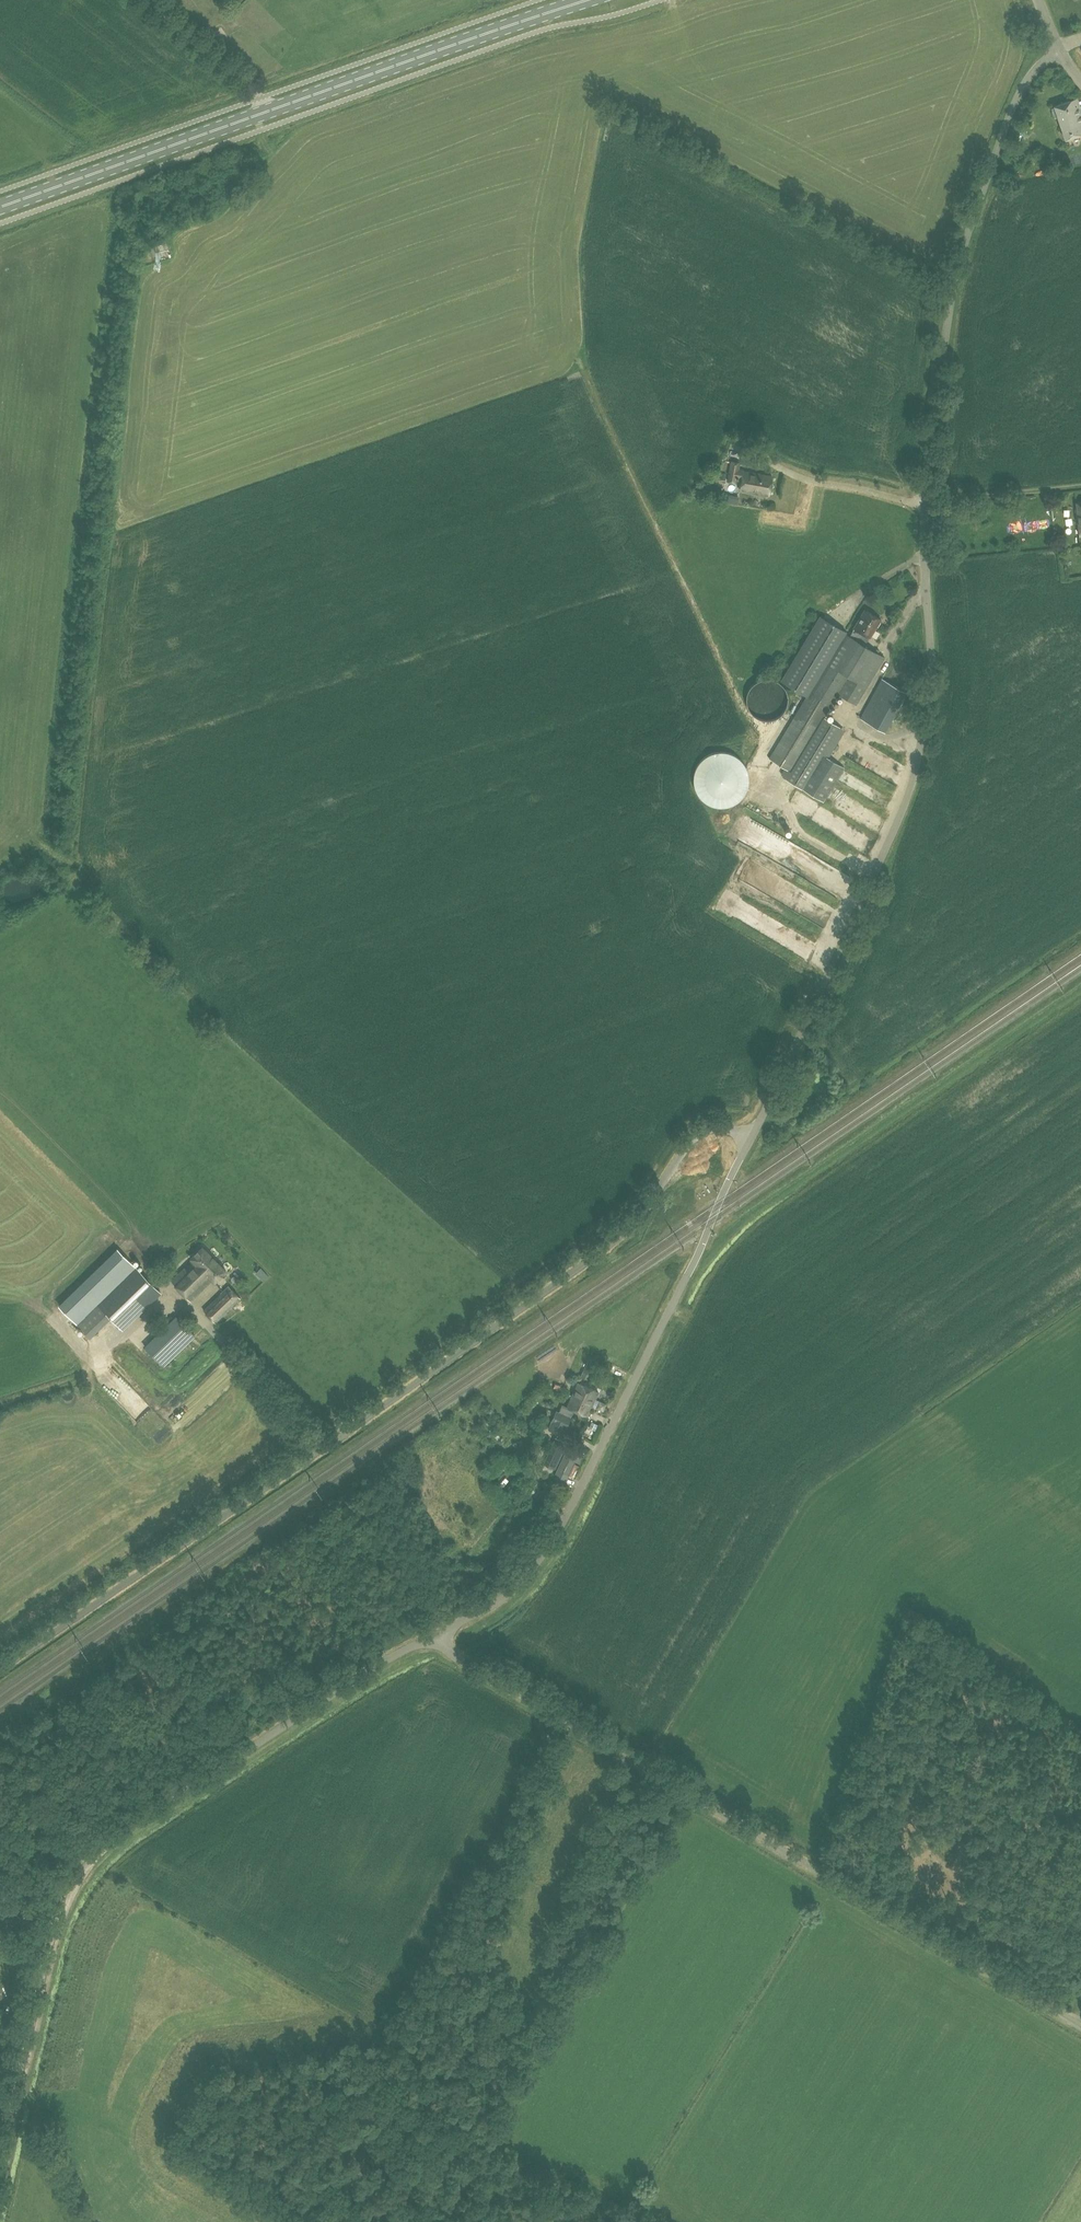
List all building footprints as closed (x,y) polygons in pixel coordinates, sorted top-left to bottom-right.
[(1077,98),(1055,105),(1066,139),(1080,134),(1080,112),(1077,98)] [(743,479),(741,489),(769,494),(773,476),(738,470),(740,462),(732,461),(728,481),(736,483),(737,478),(743,479)] [(849,636),(845,633),(846,631),(820,616),(781,680),(807,695),(769,758),(791,771),(839,693),(856,704),(884,657),(864,645),(869,637),(870,637),(881,619),(865,609),(854,628),(849,636)] [(788,704),(789,698),(788,694),(787,690),(784,686),(780,682),(775,679),(769,678),(763,678),(757,680),(753,684),(749,689),(747,694),(747,700),(748,706),(751,712),(755,716),(760,718),(768,720),(772,719),(777,717),(782,714),(786,709),(788,704)] [(885,731),(886,729),(907,692),(883,678),(861,718),(885,731)] [(728,751),(721,751),(714,751),(708,754),(703,758),(698,763),(695,769),(693,775),(693,782),(695,788),(698,794),(702,799),(708,803),(714,806),(721,806),(728,806),(734,803),(739,799),(744,794),(747,788),(749,782),(749,775),(747,769),(744,763),(739,758),(734,754),(728,751)] [(226,1270),(203,1246),(191,1257),(193,1259),(171,1280),(191,1301),(213,1280),(215,1282),(226,1270)] [(123,1329),(161,1292),(120,1249),(60,1307),(90,1337),(112,1317),(123,1329)] [(221,1277),(224,1284),(232,1281),(229,1274),(221,1277)] [(241,1298),(229,1285),(204,1310),(216,1322),(241,1298)] [(145,1347),(164,1365),(195,1335),(177,1316),(145,1347)] [(581,1376),(585,1379),(590,1370),(585,1367),(581,1376)] [(578,1382),(567,1406),(562,1404),(559,1412),(556,1410),(551,1420),(566,1427),(571,1417),(574,1410),(587,1416),(598,1391),(578,1382)] [(553,1388),(561,1392),(563,1387),(561,1386),(561,1385),(558,1384),(556,1383),(553,1388)] [(160,1397),(170,1406),(178,1398),(168,1388),(160,1397)] [(600,1400),(597,1407),(604,1411),(607,1403),(600,1400)] [(589,1427),(595,1430),(598,1424),(592,1421),(589,1427)] [(555,1467),(566,1445),(555,1439),(544,1461),(555,1467)] [(564,1484),(579,1451),(569,1447),(554,1479),(564,1484)]
